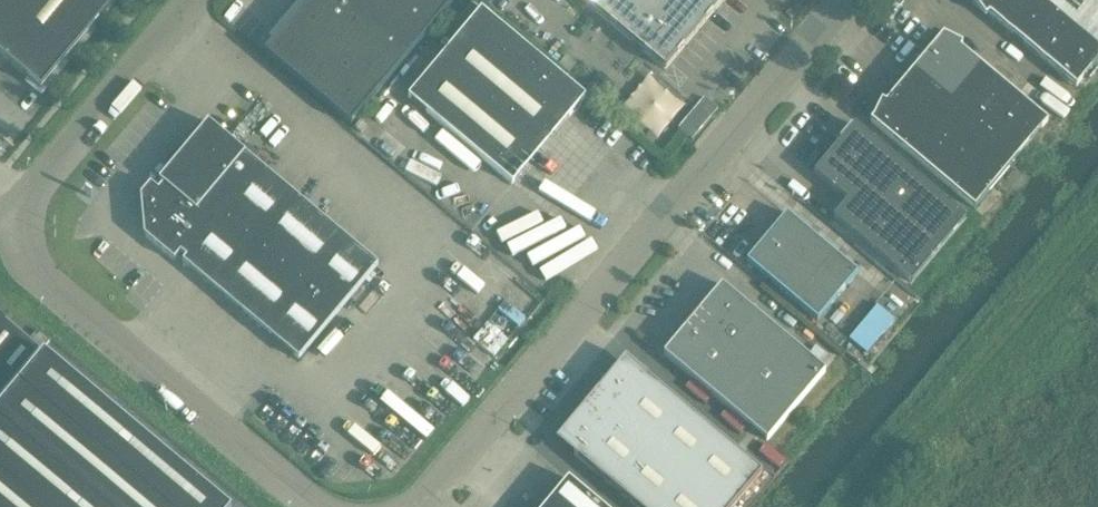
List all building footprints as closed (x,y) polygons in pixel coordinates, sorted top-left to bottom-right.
[(113,4),(108,0),(26,0),(0,31),(0,56),(41,91),(113,4)] [(26,0),(0,0),(0,31),(26,0)] [(337,0),(309,0),(264,53),(350,126),(407,59),(337,0)] [(407,59),(456,0),(337,0),(407,59)] [(665,71),(724,0),(581,0),(665,71)] [(1031,0),(972,0),(972,1),(973,2),(985,18),(989,15),(1006,29),(1031,0)] [(1070,22),(1044,0),(1031,0),(1006,29),(1040,58),(1070,22)] [(1070,22),(1097,45),(1097,0),(1044,0),(1070,22)] [(512,185),(585,98),(481,10),(408,98),(512,185)] [(1097,62),(1097,45),(1070,22),(1040,58),(1076,88),(1097,62)] [(949,98),(977,64),(960,49),(962,45),(945,36),(943,35),(915,69),(949,98)] [(983,126),(1011,92),(977,64),(949,98),(983,126)] [(983,126),(949,98),(915,69),(885,104),(881,102),(873,119),(870,122),(974,209),(1019,156),(983,126)] [(1019,156),(1047,122),(1011,92),(983,126),(1019,156)] [(378,266),(208,123),(159,182),(163,186),(158,191),(150,185),(140,197),(141,204),(144,237),(174,262),(180,254),(186,259),(183,263),(299,360),(378,266)] [(966,220),(854,126),(814,173),(847,201),(833,219),(911,284),(966,220)] [(817,322),(857,274),(786,214),(746,262),(817,322)] [(825,372),(721,285),(703,324),(693,320),(663,355),(767,442),(825,372)] [(866,354),(894,321),(877,306),(849,340),(866,354)] [(40,354),(0,320),(0,401),(40,354)] [(50,342),(37,331),(30,339),(43,350),(50,342)] [(44,356),(0,409),(0,506),(223,506),(44,356)] [(642,373),(625,359),(602,387),(556,441),(635,506),(734,506),(762,473),(642,373)] [(568,479),(545,506),(601,506),(568,479)]
